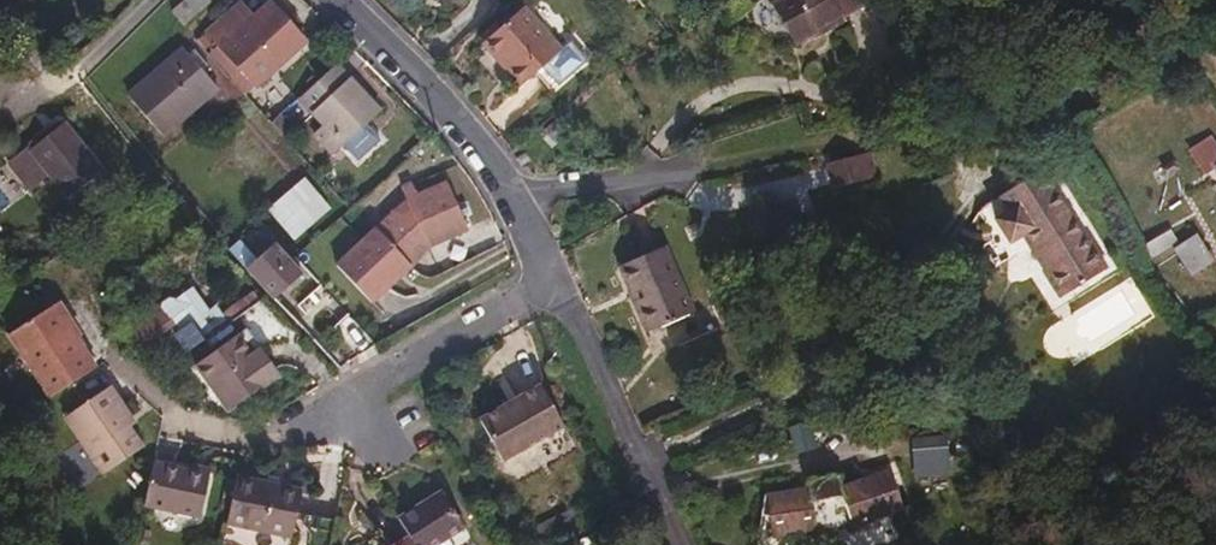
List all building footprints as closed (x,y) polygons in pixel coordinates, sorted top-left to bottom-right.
[(171,12),(183,27),(209,4),(206,0),(186,0),(171,12)] [(270,6),(282,20),(290,14),(278,0),(277,0),(270,6)] [(797,44),(863,6),(859,0),(783,0),(774,5),(797,44)] [(237,4),(205,31),(257,89),(306,44),(291,29),(299,22),(290,14),(282,20),(270,6),(269,5),(251,20),(237,4)] [(523,9),(489,40),(501,53),(495,59),(520,89),(544,68),(561,53),(523,9)] [(501,53),(489,40),(482,46),(495,59),(501,53)] [(573,43),(561,53),(544,68),(562,87),(589,62),(573,43)] [(183,50),(127,99),(161,137),(216,88),(199,69),(188,57),(183,50)] [(193,52),(188,57),(199,69),(204,64),(193,52)] [(336,68),(299,100),(323,127),(315,135),(332,154),(377,113),(336,68)] [(294,130),(281,114),(270,124),(283,140),(294,130)] [(36,146),(19,159),(35,178),(45,171),(66,197),(99,173),(60,122),(45,132),(48,135),(42,140),(41,138),(34,143),(36,146)] [(1190,147),(1207,175),(1214,171),(1215,173),(1215,138),(1212,132),(1190,147)] [(299,141),(292,147),(308,165),(315,160),(299,141)] [(856,157),(834,163),(835,167),(824,170),(828,185),(860,177),(856,157)] [(1049,179),(1043,170),(1004,195),(1013,211),(994,222),(1009,245),(1028,233),(1049,266),(1041,272),(1057,295),(1073,286),(1076,290),(1107,270),(1099,258),(1094,260),(1045,183),(1049,179)] [(303,181),(280,202),(292,215),(282,224),(294,237),(327,208),(303,181)] [(339,263),(373,299),(429,246),(466,229),(448,188),(419,201),(416,191),(405,196),(411,212),(402,219),(396,212),(386,220),(388,223),(380,230),(377,228),(339,263)] [(280,202),(271,211),(282,224),(292,215),(280,202)] [(1196,230),(1173,246),(1192,274),(1215,258),(1196,230)] [(309,273),(280,241),(246,267),(274,300),(309,273)] [(664,249),(618,270),(647,334),(692,313),(664,249)] [(128,327),(141,346),(168,330),(184,355),(227,325),(215,308),(207,312),(193,291),(171,305),(168,299),(159,306),(162,311),(154,316),(151,311),(128,327)] [(8,336),(49,400),(95,370),(54,307),(8,336)] [(245,330),(236,337),(250,357),(261,351),(245,330)] [(236,337),(194,367),(226,413),(269,383),(267,379),(276,373),(261,351),(250,357),(236,337)] [(108,389),(64,419),(103,475),(141,449),(128,430),(116,413),(122,409),(108,389)] [(526,439),(530,447),(562,430),(540,389),(478,422),(500,464),(505,462),(501,451),(526,439)] [(134,426),(122,409),(116,413),(128,430),(134,426)] [(809,424),(787,429),(794,456),(816,450),(809,424)] [(944,437),(911,439),(914,479),(947,476),(944,437)] [(505,462),(530,447),(526,439),(501,451),(505,462)] [(152,466),(143,506),(199,520),(208,478),(189,473),(152,466)] [(191,467),(189,473),(208,478),(210,471),(191,467)] [(797,493),(763,497),(759,518),(768,521),(771,543),(816,536),(815,528),(821,530),(830,531),(842,527),(849,521),(852,530),(902,510),(887,472),(838,491),(836,479),(812,484),(809,486),(807,491),(809,500),(803,501),(801,497),(797,493)] [(235,477),(225,526),(290,540),(301,492),(235,477)] [(397,521),(408,538),(413,544),(436,544),(464,528),(445,499),(431,506),(428,502),(397,521)] [(535,544),(537,544),(571,527),(565,514),(529,532),(535,544)]
